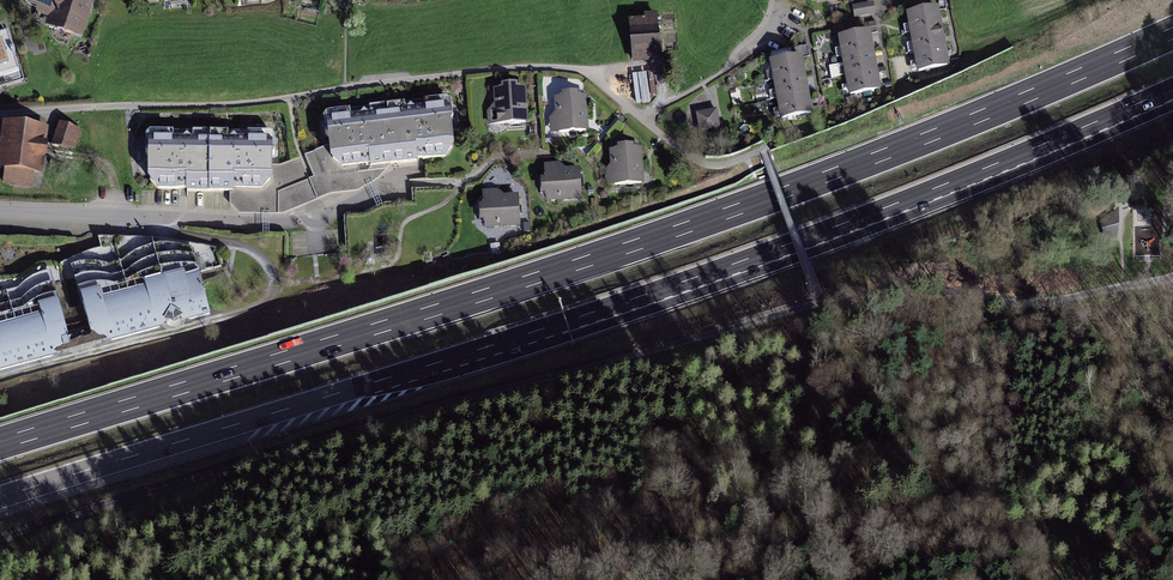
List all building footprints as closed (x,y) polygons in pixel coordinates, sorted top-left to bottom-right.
[(24,13),(45,20),(42,27),(76,40),(91,0),(29,0),(24,13)] [(349,8),(350,0),(300,0),(349,8)] [(874,1),(852,4),(854,16),(875,13),(874,1)] [(908,11),(911,31),(944,26),(941,6),(908,11)] [(657,15),(626,18),(630,62),(660,59),(657,15)] [(911,31),(914,51),(948,46),(944,26),(911,31)] [(838,34),(842,55),(875,50),(872,29),(838,34)] [(15,74),(4,36),(0,37),(0,78),(15,74)] [(914,51),(918,71),(951,66),(948,46),(914,51)] [(842,55),(845,76),(878,70),(875,50),(842,55)] [(772,59),(775,78),(806,74),(803,54),(772,59)] [(845,76),(848,96),(882,91),(878,70),(845,76)] [(775,78),(779,98),(810,93),(806,74),(775,78)] [(495,125),(527,124),(525,89),(493,90),(495,125)] [(779,98),(782,118),(813,113),(810,93),(779,98)] [(553,134),(586,132),(584,95),(552,96),(553,134)] [(717,107),(695,112),(700,133),(721,129),(717,107)] [(443,109),(382,115),(388,164),(440,158),(447,145),(443,109)] [(388,164),(382,115),(320,121),(325,157),(338,170),(388,164)] [(0,142),(0,169),(4,170),(3,185),(33,187),(35,172),(42,173),(46,127),(2,123),(0,142)] [(82,133),(61,125),(55,143),(76,150),(82,133)] [(267,139),(202,140),(203,190),(258,190),(268,180),(267,139)] [(151,191),(203,190),(202,140),(144,140),(146,182),(151,191)] [(643,152),(609,153),(610,186),(644,185),(643,152)] [(584,202),(583,171),(545,172),(546,204),(584,202)] [(521,227),(520,196),(480,198),(481,229),(521,227)] [(69,266),(91,349),(204,318),(190,251),(143,247),(111,267),(69,266)] [(66,355),(45,271),(8,294),(0,296),(0,373),(66,355)]
